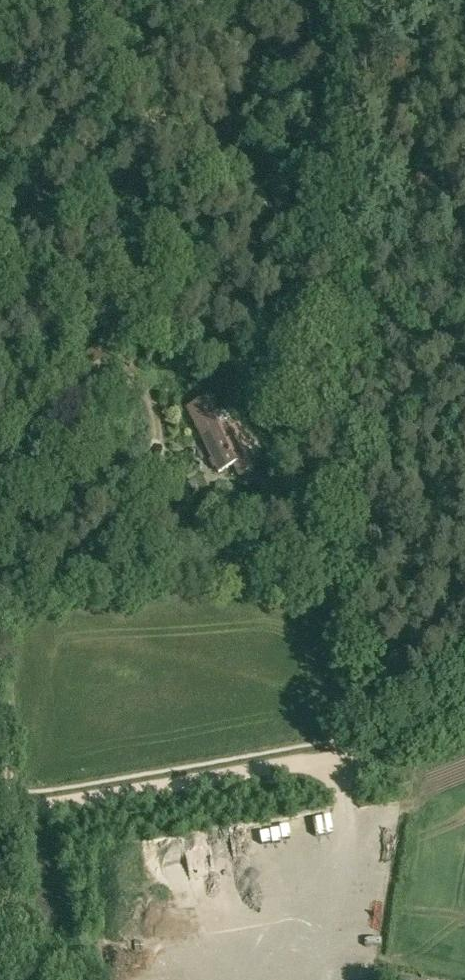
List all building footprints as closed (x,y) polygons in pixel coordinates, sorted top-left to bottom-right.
[(222,413),(219,414),(210,397),(185,409),(210,459),(208,460),(213,469),(215,468),(217,473),(232,466),(238,478),(253,471),(247,459),(250,458),(235,427),(230,429),(222,413)] [(167,499),(199,490),(195,480),(184,483),(182,478),(163,484),(167,499)]
